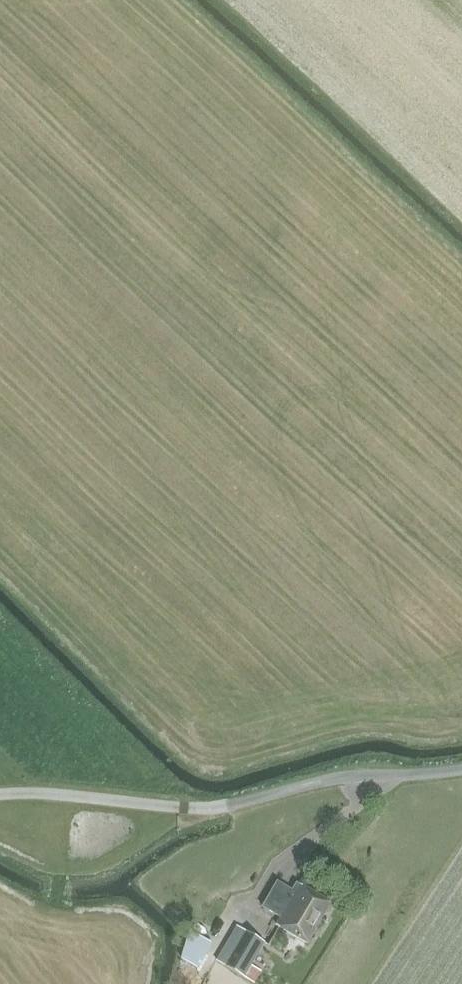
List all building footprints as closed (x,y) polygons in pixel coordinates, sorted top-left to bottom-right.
[(300,885),(296,893),(277,881),(262,907),(281,918),(277,926),(307,944),(331,903),(300,885)] [(254,983),(261,971),(251,965),(265,943),(237,926),(216,961),(254,983)] [(195,933),(181,960),(201,971),(215,944),(195,933)]
